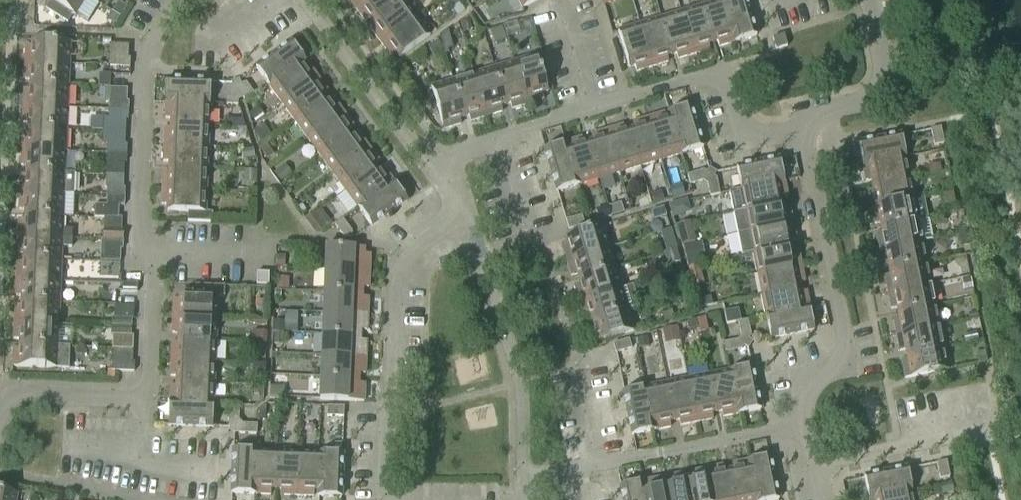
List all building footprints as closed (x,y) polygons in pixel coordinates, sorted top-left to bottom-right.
[(46,8),(60,17),(68,22),(73,13),(75,15),(84,0),(51,0),(46,8)] [(355,8),(365,21),(370,18),(373,22),(403,0),(366,0),(355,8)] [(373,22),(376,26),(371,29),(381,43),(416,17),(404,0),(403,0),(373,22)] [(457,16),(464,10),(457,0),(446,0),(457,16)] [(523,8),(538,0),(518,0),(523,8)] [(702,6),(713,42),(718,41),(720,47),(736,42),(729,21),(723,0),(722,0),(702,6)] [(729,21),(751,14),(747,0),(723,0),(729,21)] [(118,1),(115,6),(111,12),(120,17),(127,7),(118,1)] [(702,6),(681,12),(694,54),(710,50),(708,44),(713,42),(702,6)] [(694,54),(681,12),(661,18),(671,55),(676,53),(678,59),(694,54)] [(757,36),(751,14),(729,21),(736,42),(757,36)] [(416,17),(381,43),(390,56),(395,53),(399,58),(430,35),(416,17)] [(661,18),(640,24),(652,67),(668,62),(667,56),(671,55),(661,18)] [(470,21),(461,24),(464,33),(473,30),(470,21)] [(652,67),(640,24),(618,31),(629,67),(635,65),(637,71),(652,67)] [(490,31),(494,44),(506,40),(502,28),(490,31)] [(447,31),(439,36),(445,55),(449,54),(448,51),(453,49),(447,31)] [(784,34),(773,38),(776,49),(788,46),(784,34)] [(59,65),(69,65),(70,42),(32,40),(32,47),(26,46),(25,62),(59,65)] [(292,41),(274,54),(287,72),(300,63),(301,64),(305,60),(292,41)] [(439,43),(428,50),(434,59),(444,52),(439,43)] [(287,72),(274,54),(256,67),(269,85),(287,72)] [(537,55),(515,61),(528,104),(544,99),(542,93),(548,91),(537,55)] [(108,57),(108,66),(119,66),(130,66),(130,58),(128,57),(108,57)] [(515,61),(494,68),(505,104),(510,103),(512,108),(528,104),(515,61)] [(59,65),(25,62),(25,79),(31,80),(30,85),(68,86),(69,65),(59,65)] [(300,63),(287,72),(269,85),(282,103),(318,77),(308,63),(303,67),(301,64),(300,63)] [(398,68),(404,78),(411,75),(405,64),(398,68)] [(505,104),(494,68),(474,74),(487,116),(502,111),(501,106),(505,104)] [(99,74),(98,87),(111,87),(111,74),(99,74)] [(487,116),(474,74),(453,80),(464,117),(469,115),(471,121),(487,116)] [(327,90),(318,77),(282,103),(295,120),(326,98),(322,94),(327,90)] [(166,79),(166,101),(188,102),(189,79),(166,79)] [(211,80),(189,79),(188,102),(210,103),(211,80)] [(464,117),(453,80),(431,87),(444,129),(461,124),(459,118),(464,117)] [(240,84),(244,98),(246,102),(256,95),(246,82),(240,84)] [(24,90),(24,106),(67,107),(68,86),(30,85),(30,90),(24,90)] [(239,100),(233,86),(227,88),(226,104),(238,105),(239,100)] [(326,98),(295,120),(307,138),(343,112),(333,98),(328,102),(326,98)] [(108,109),(128,109),(129,101),(109,100),(108,109)] [(188,102),(166,101),(165,118),(171,118),(171,123),(209,124),(210,103),(188,102)] [(259,105),(250,111),(256,120),(265,113),(259,105)] [(676,132),(697,126),(691,105),(668,112),(670,117),(671,117),(676,132)] [(67,107),(24,106),(23,123),(29,123),(29,128),(66,130),(67,107)] [(128,109),(108,109),(108,118),(126,119),(128,119),(128,109)] [(343,112),(307,138),(320,155),(351,133),(348,129),(353,126),(343,112)] [(664,113),(649,117),(661,160),(682,153),(676,132),(671,117),(670,117),(666,118),(664,113)] [(661,160),(649,117),(633,122),(635,128),(630,129),(641,166),(661,160)] [(126,119),(108,118),(103,118),(103,130),(126,131),(126,119)] [(165,128),(164,144),(208,146),(209,124),(171,123),(171,128),(165,128)] [(270,134),(263,125),(253,132),(261,142),(270,134)] [(623,125),(607,130),(620,172),(641,166),(630,129),(625,131),(623,125)] [(704,147),(697,126),(676,132),(682,153),(704,147)] [(944,143),(941,127),(931,129),(934,145),(944,143)] [(23,133),(22,149),(66,151),(66,130),(29,128),(29,133),(23,133)] [(126,131),(103,130),(102,143),(107,143),(125,144),(126,131)] [(593,140),(588,142),(599,178),(620,172),(607,130),(591,135),(593,140)] [(354,137),(351,133),(320,155),(333,173),(369,147),(359,134),(354,137)] [(901,134),(880,138),(884,160),(906,156),(901,134)] [(582,137),(566,142),(572,163),(578,184),(599,178),(588,142),(583,143),(582,137)] [(884,160),(880,138),(858,142),(863,165),(884,160)] [(572,163),(566,142),(544,149),(550,170),(572,163)] [(107,143),(107,152),(127,153),(127,144),(125,144),(107,143)] [(267,158),(274,153),(267,143),(260,148),(267,158)] [(208,146),(164,144),(164,161),(170,161),(170,166),(208,167),(208,146)] [(378,161),(369,147),(333,173),(346,191),(376,168),(373,164),(378,161)] [(66,151),(22,149),(22,166),(28,166),(28,171),(65,173),(65,172),(66,151)] [(127,153),(107,152),(106,161),(126,162),(127,153)] [(906,156),(884,160),(863,165),(866,181),(872,180),(873,185),(910,177),(906,156)] [(780,159),(759,163),(763,186),(785,181),(780,159)] [(578,184),(572,163),(550,170),(557,191),(578,184)] [(763,186),(759,163),(737,167),(742,190),(763,186)] [(928,174),(941,172),(940,163),(927,165),(928,174)] [(286,164),(274,172),(281,181),(292,173),(286,164)] [(164,171),(163,188),(207,189),(208,167),(170,166),(170,171),(164,171)] [(379,173),(376,168),(346,191),(358,208),(376,195),(394,182),(384,169),(379,173)] [(703,181),(707,173),(704,170),(688,175),(690,184),(703,181)] [(65,173),(28,171),(27,176),(21,176),(21,192),(73,194),(74,173),(65,172),(65,173)] [(243,184),(256,184),(257,171),(244,171),(243,184)] [(710,196),(720,194),(716,178),(713,175),(708,184),(710,196)] [(910,177),(873,185),(874,190),(868,191),(871,208),(914,198),(910,177)] [(790,180),(790,196),(800,196),(799,179),(790,180)] [(785,181),(763,186),(742,190),(729,192),(733,214),(783,204),(782,199),(788,198),(785,181)] [(953,190),(951,181),(939,183),(941,193),(953,190)] [(394,182),(376,195),(389,214),(407,201),(394,182)] [(669,186),(673,197),(684,193),(681,183),(669,186)] [(125,196),(125,187),(107,187),(107,196),(125,196)] [(207,189),(163,188),(162,204),(168,204),(168,210),(189,211),(189,221),(213,221),(214,212),(206,211),(207,189)] [(654,205),(664,201),(661,191),(651,194),(654,205)] [(21,192),(20,209),(26,209),(26,215),(63,216),(72,217),(73,194),(21,192)] [(951,192),(942,194),(945,205),(954,203),(951,192)] [(389,214),(376,195),(358,208),(372,226),(389,214)] [(107,196),(107,205),(119,205),(125,206),(125,196),(107,196)] [(640,207),(649,204),(647,196),(637,199),(640,207)] [(880,222),(881,227),(919,220),(929,218),(925,196),(914,198),(871,208),(874,223),(880,222)] [(673,218),(685,215),(680,201),(669,205),(673,218)] [(624,213),(621,203),(608,207),(610,217),(624,213)] [(733,214),(738,234),(750,232),(793,223),(790,208),(784,209),(783,204),(733,214)] [(118,218),(119,205),(107,205),(95,205),(95,217),(118,218)] [(599,220),(610,217),(608,207),(607,207),(596,210),(599,220)] [(664,207),(651,211),(653,220),(657,219),(660,218),(666,216),(664,207)] [(305,220),(315,233),(325,226),(315,213),(305,220)] [(20,219),(19,236),(72,238),(72,230),(63,229),(63,216),(26,215),(26,220),(20,219)] [(582,215),(566,219),(569,229),(584,224),(582,215)] [(929,218),(919,220),(881,227),(882,232),(876,234),(880,250),(923,241),(933,239),(929,218)] [(352,237),(352,231),(343,219),(335,225),(344,238),(352,237)] [(966,220),(961,221),(957,226),(959,232),(968,230),(966,220)] [(793,223),(750,232),(738,234),(742,256),(754,254),(792,246),(791,241),(797,240),(793,223)] [(567,259),(609,247),(602,226),(566,236),(568,242),(562,244),(567,259)] [(681,247),(683,246),(696,243),(694,236),(689,237),(686,226),(676,229),(681,247)] [(660,233),(667,253),(677,249),(671,229),(660,233)] [(103,239),(106,239),(123,240),(124,231),(104,230),(103,239)] [(961,246),(970,245),(968,233),(959,234),(961,246)] [(72,238),(19,236),(19,252),(25,253),(25,258),(61,259),(62,247),(72,247),(72,238)] [(123,240),(106,239),(105,248),(123,249),(123,240)] [(696,243),(683,246),(687,266),(706,262),(701,241),(696,243)] [(923,241),(880,250),(883,266),(889,265),(890,270),(927,262),(923,241)] [(326,246),(325,269),(369,270),(370,254),(364,254),(364,248),(326,246)] [(793,251),(792,246),(754,254),(758,274),(802,266),(799,250),(793,251)] [(609,247),(567,259),(571,276),(577,274),(579,278),(615,268),(609,247)] [(667,253),(664,253),(668,267),(681,263),(677,250),(667,253)] [(276,256),(276,266),(285,267),(285,256),(276,256)] [(18,263),(18,277),(61,280),(61,259),(25,258),(24,263),(18,263)] [(100,273),(119,274),(119,260),(101,259),(100,273)] [(927,262),(890,270),(891,275),(885,276),(888,292),(931,283),(927,262)] [(688,267),(693,287),(696,287),(704,284),(699,264),(688,267)] [(802,266),(758,274),(763,296),(800,289),(799,284),(805,283),(802,266)] [(615,268),(579,278),(580,284),(574,285),(579,301),(621,289),(615,268)] [(369,270),(325,269),(324,290),(362,292),(362,287),(368,287),(369,270)] [(683,269),(667,274),(671,286),(687,282),(683,269)] [(269,285),(269,272),(258,272),(257,285),(269,285)] [(61,280),(18,277),(17,296),(23,296),(22,301),(60,302),(61,280)] [(973,288),(971,278),(962,280),(964,290),(973,288)] [(288,279),(276,279),(276,291),(288,291),(288,279)] [(138,283),(122,282),(122,291),(138,292),(138,283)] [(931,283),(888,292),(891,308),(897,307),(898,312),(936,305),(931,283)] [(202,285),(201,295),(180,294),(180,300),(174,300),(173,316),(201,317),(217,318),(218,296),(224,296),(225,286),(202,285)] [(589,315),(591,320),(627,309),(639,306),(633,285),(621,289),(579,301),(584,317),(589,315)] [(800,289),(763,296),(767,318),(774,316),(789,313),(800,311),(810,308),(807,293),(801,294),(800,289)] [(362,292),(324,290),(323,312),(367,314),(368,297),(362,297),(362,292)] [(711,297),(698,300),(700,308),(712,305),(711,297)] [(60,302),(22,301),(22,306),(16,306),(15,321),(59,324),(60,302)] [(116,305),(115,326),(133,326),(134,306),(116,305)] [(936,305),(898,312),(899,317),(893,318),(897,335),(940,326),(936,305)] [(800,311),(789,313),(793,335),(815,331),(810,308),(800,311)] [(627,309),(591,320),(592,325),(587,327),(592,344),(634,331),(627,309)] [(738,310),(724,312),(726,324),(738,321),(741,321),(738,310)] [(367,314),(323,312),(323,334),(361,335),(361,330),(367,330),(367,314)] [(675,321),(672,312),(662,314),(664,324),(675,321)] [(793,335),(789,313),(774,316),(767,318),(771,340),(793,335)] [(968,322),(977,321),(976,313),(967,315),(968,322)] [(201,317),(173,316),(172,332),(178,333),(178,338),(216,339),(217,318),(201,317)] [(749,338),(751,335),(748,319),(741,321),(738,321),(741,334),(749,338)] [(701,334),(709,333),(706,320),(698,322),(701,334)] [(59,324),(15,321),(15,339),(20,339),(20,344),(58,346),(59,324)] [(273,321),(273,333),(284,333),(284,321),(273,321)] [(689,331),(699,329),(698,321),(688,323),(689,331)] [(133,326),(115,326),(115,333),(133,334),(133,326)] [(665,344),(680,341),(678,326),(662,329),(665,344)] [(944,347),(940,326),(897,335),(900,351),(906,350),(907,355),(944,347)] [(253,331),(252,341),(267,342),(267,332),(253,331)] [(976,331),(962,334),(964,343),(977,340),(976,331)] [(273,334),(273,346),(283,346),(283,334),(273,334)] [(323,334),(322,355),(366,357),(366,341),(360,340),(361,335),(323,334)] [(646,335),(637,337),(638,348),(643,347),(648,346),(646,335)] [(216,339),(178,338),(178,343),(172,343),(171,359),(215,361),(216,339)] [(629,339),(613,343),(616,353),(632,348),(629,339)] [(740,350),(744,345),(737,340),(723,343),(725,352),(740,350)] [(267,342),(252,341),(252,351),(266,351),(267,342)] [(14,349),(13,367),(69,369),(70,346),(58,346),(20,344),(20,349),(14,349)] [(944,347),(907,355),(908,360),(902,361),(905,378),(949,369),(944,347)] [(133,362),(134,348),(113,348),(112,370),(135,371),(135,362),(133,362)] [(984,350),(976,352),(979,363),(986,362),(985,354),(984,350)] [(322,355),(321,377),(359,379),(359,373),(365,374),(366,357),(322,355)] [(215,361),(171,359),(170,376),(176,376),(176,382),(214,383),(215,361)] [(253,362),(253,375),(265,375),(265,362),(253,362)] [(735,391),(757,387),(752,365),(730,370),(735,391)] [(730,370),(709,374),(716,411),(721,410),(722,416),(739,413),(735,391),(730,370)] [(709,374),(688,378),(696,421),(712,418),(711,412),(716,411),(709,374)] [(359,379),(321,377),(320,400),(364,401),(365,384),(359,384),(359,379)] [(688,378),(666,382),(674,419),(679,419),(680,424),(696,421),(688,378)] [(170,386),(169,402),(190,402),(191,402),(213,404),(214,383),(176,382),(176,386),(170,386)] [(666,382),(645,386),(649,408),(653,429),(670,426),(669,420),(674,419),(666,382)] [(649,408),(645,386),(623,391),(627,412),(649,408)] [(284,387),(271,387),(271,396),(284,396),(284,387)] [(757,387),(735,391),(739,413),(761,409),(757,387)] [(190,402),(169,402),(168,425),(190,426),(191,402),(190,402)] [(191,402),(190,426),(212,427),(213,404),(191,402)] [(258,410),(258,421),(266,422),(266,403),(258,410)] [(239,419),(239,405),(229,405),(229,419),(233,424),(239,419)] [(327,415),(344,416),(344,406),(328,406),(327,415)] [(653,429),(649,408),(627,412),(631,434),(653,429)] [(257,433),(257,424),(243,423),(237,428),(241,433),(257,433)] [(233,448),(232,470),(255,471),(256,449),(233,448)] [(256,449),(255,471),(254,493),(270,494),(271,488),(276,488),(277,450),(256,449)] [(299,451),(277,450),(276,488),(281,488),(281,494),(297,495),(299,451)] [(299,451),(297,495),(314,496),(314,490),(318,490),(319,490),(320,474),(321,452),(299,451)] [(343,453),(321,452),(320,474),(342,475),(343,453)] [(770,456),(751,460),(756,481),(775,477),(770,456)] [(728,470),(734,499),(759,499),(756,481),(751,460),(732,463),(733,469),(728,470)] [(950,477),(947,460),(937,462),(940,478),(950,477)] [(728,470),(723,472),(722,466),(706,469),(712,499),(734,499),(728,470)] [(907,467),(886,471),(890,494),(912,489),(907,467)] [(686,479),(690,499),(712,499),(706,469),(690,472),(691,478),(686,479)] [(255,471),(232,470),(231,492),(254,493),(255,471)] [(890,494),(886,471),(864,476),(869,498),(890,494)] [(319,490),(318,490),(318,496),(341,497),(342,475),(320,474),(319,490)] [(686,479),(681,480),(680,474),(663,477),(668,499),(690,499),(686,479)] [(644,487),(646,499),(668,499),(663,477),(647,481),(648,486),(644,487)] [(775,477),(756,481),(759,499),(773,499),(779,499),(775,477)] [(644,487),(643,481),(620,486),(623,499),(646,499),(644,487)] [(951,481),(939,484),(941,494),(953,491),(951,481)] [(890,494),(869,498),(869,499),(914,499),(912,489),(890,494)] [(17,494),(0,491),(0,499),(16,499),(17,494)]
